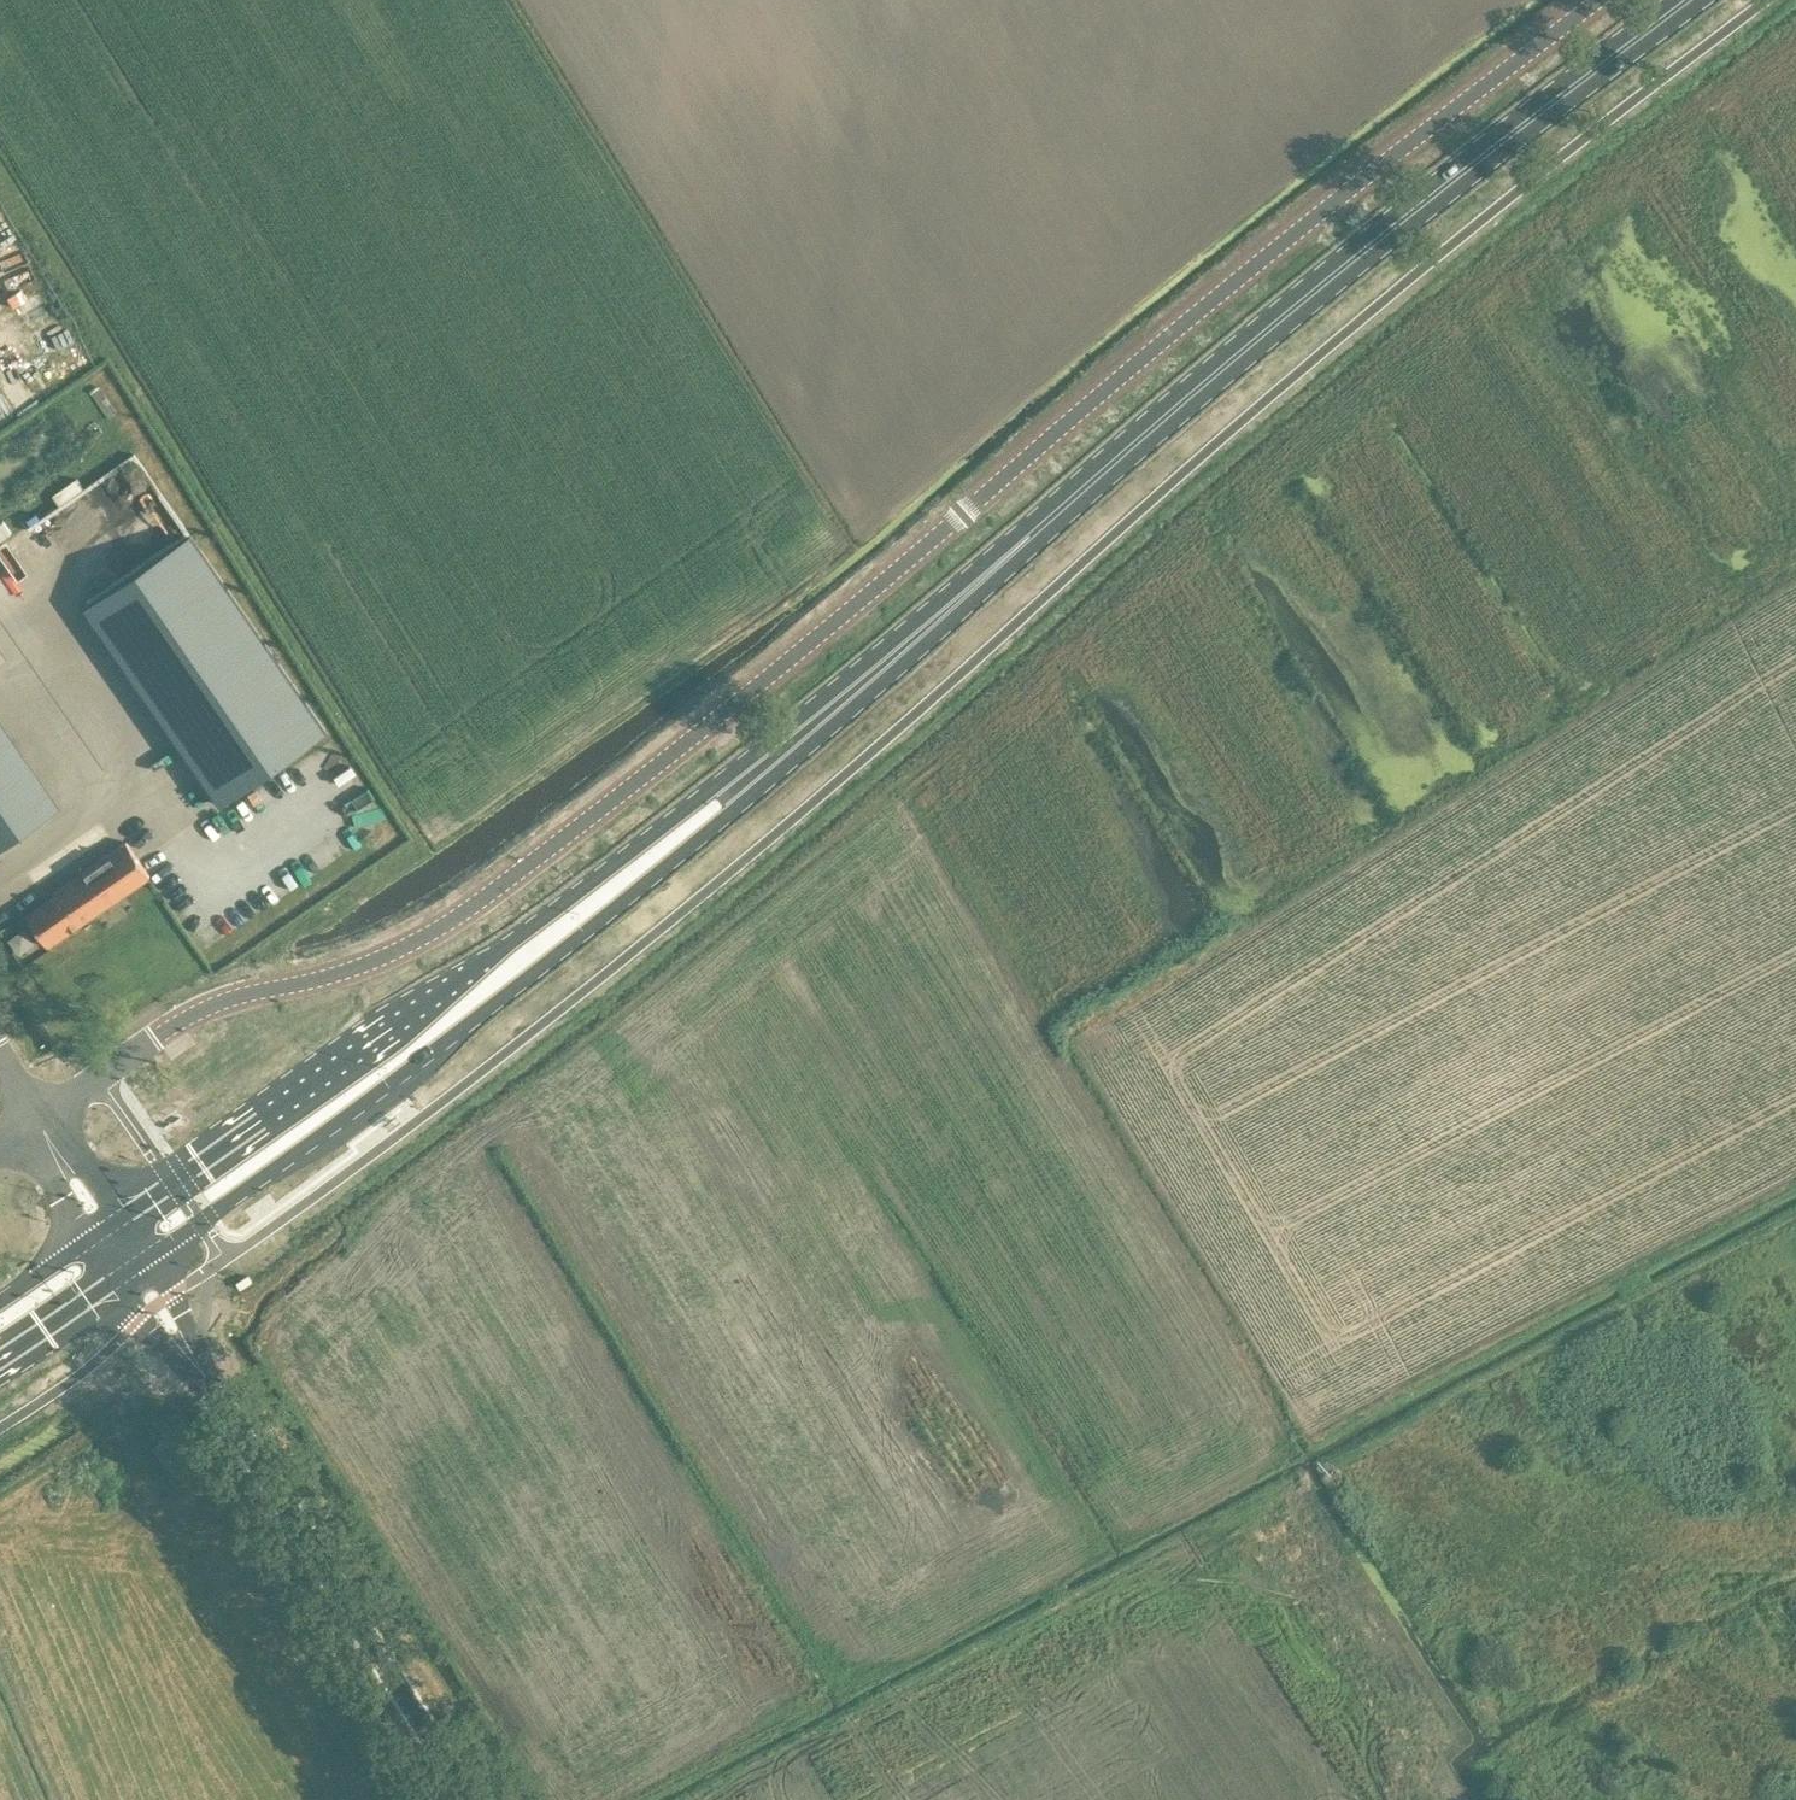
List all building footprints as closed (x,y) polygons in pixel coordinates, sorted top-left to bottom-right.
[(192,534),(84,608),(221,806),(328,732),(192,534)] [(66,815),(0,694),(0,851),(66,815)] [(57,894),(28,914),(49,945),(151,874),(127,841),(93,864),(54,891),(57,894)] [(91,1344),(106,1338),(97,1315),(82,1321),(91,1344)]
